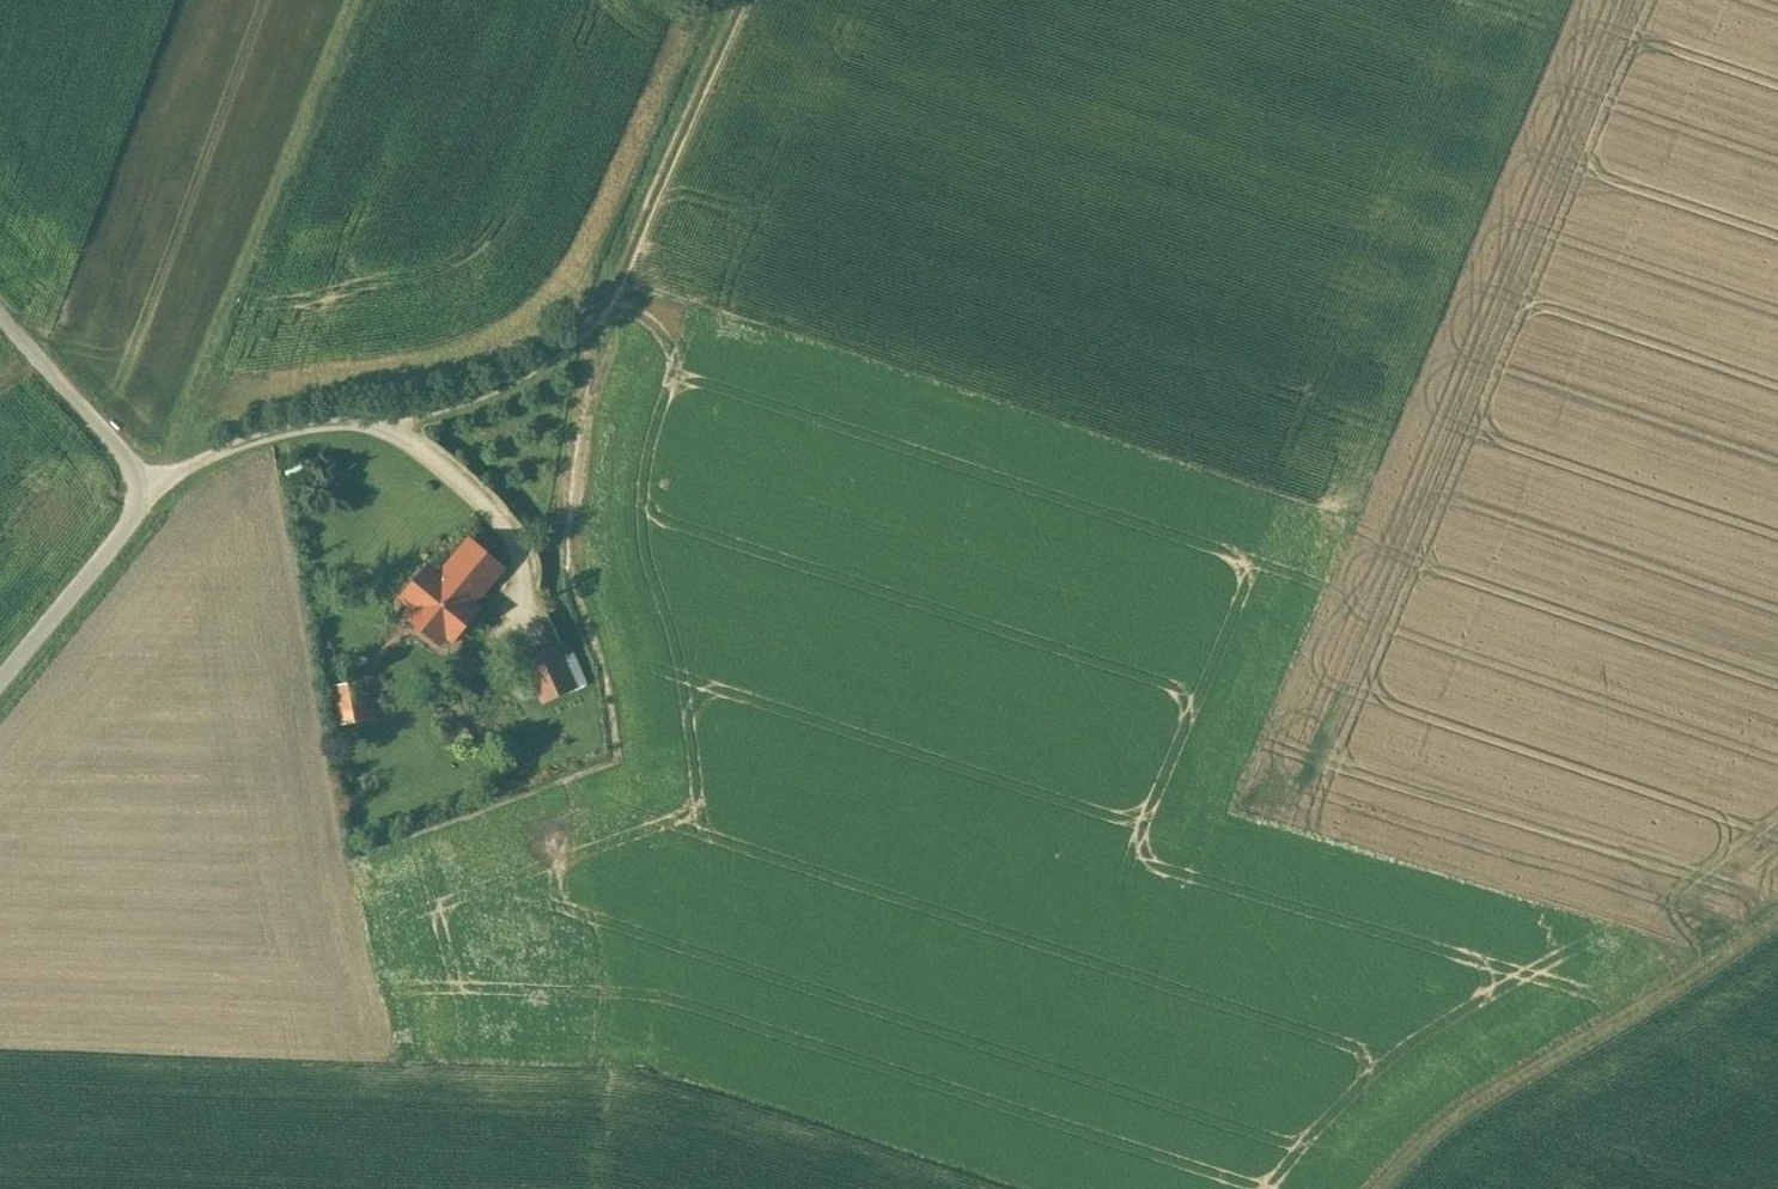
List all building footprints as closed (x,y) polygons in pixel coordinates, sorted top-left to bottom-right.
[(439,576),(433,571),(407,602),(413,607),(406,615),(439,643),(446,635),(452,640),(478,609),(472,604),(502,568),(469,540),(439,576)] [(555,650),(528,662),(536,680),(549,674),(558,693),(571,687),(555,650)] [(549,674),(536,680),(544,699),(558,693),(549,674)] [(360,682),(336,686),(343,724),(367,719),(360,682)]
